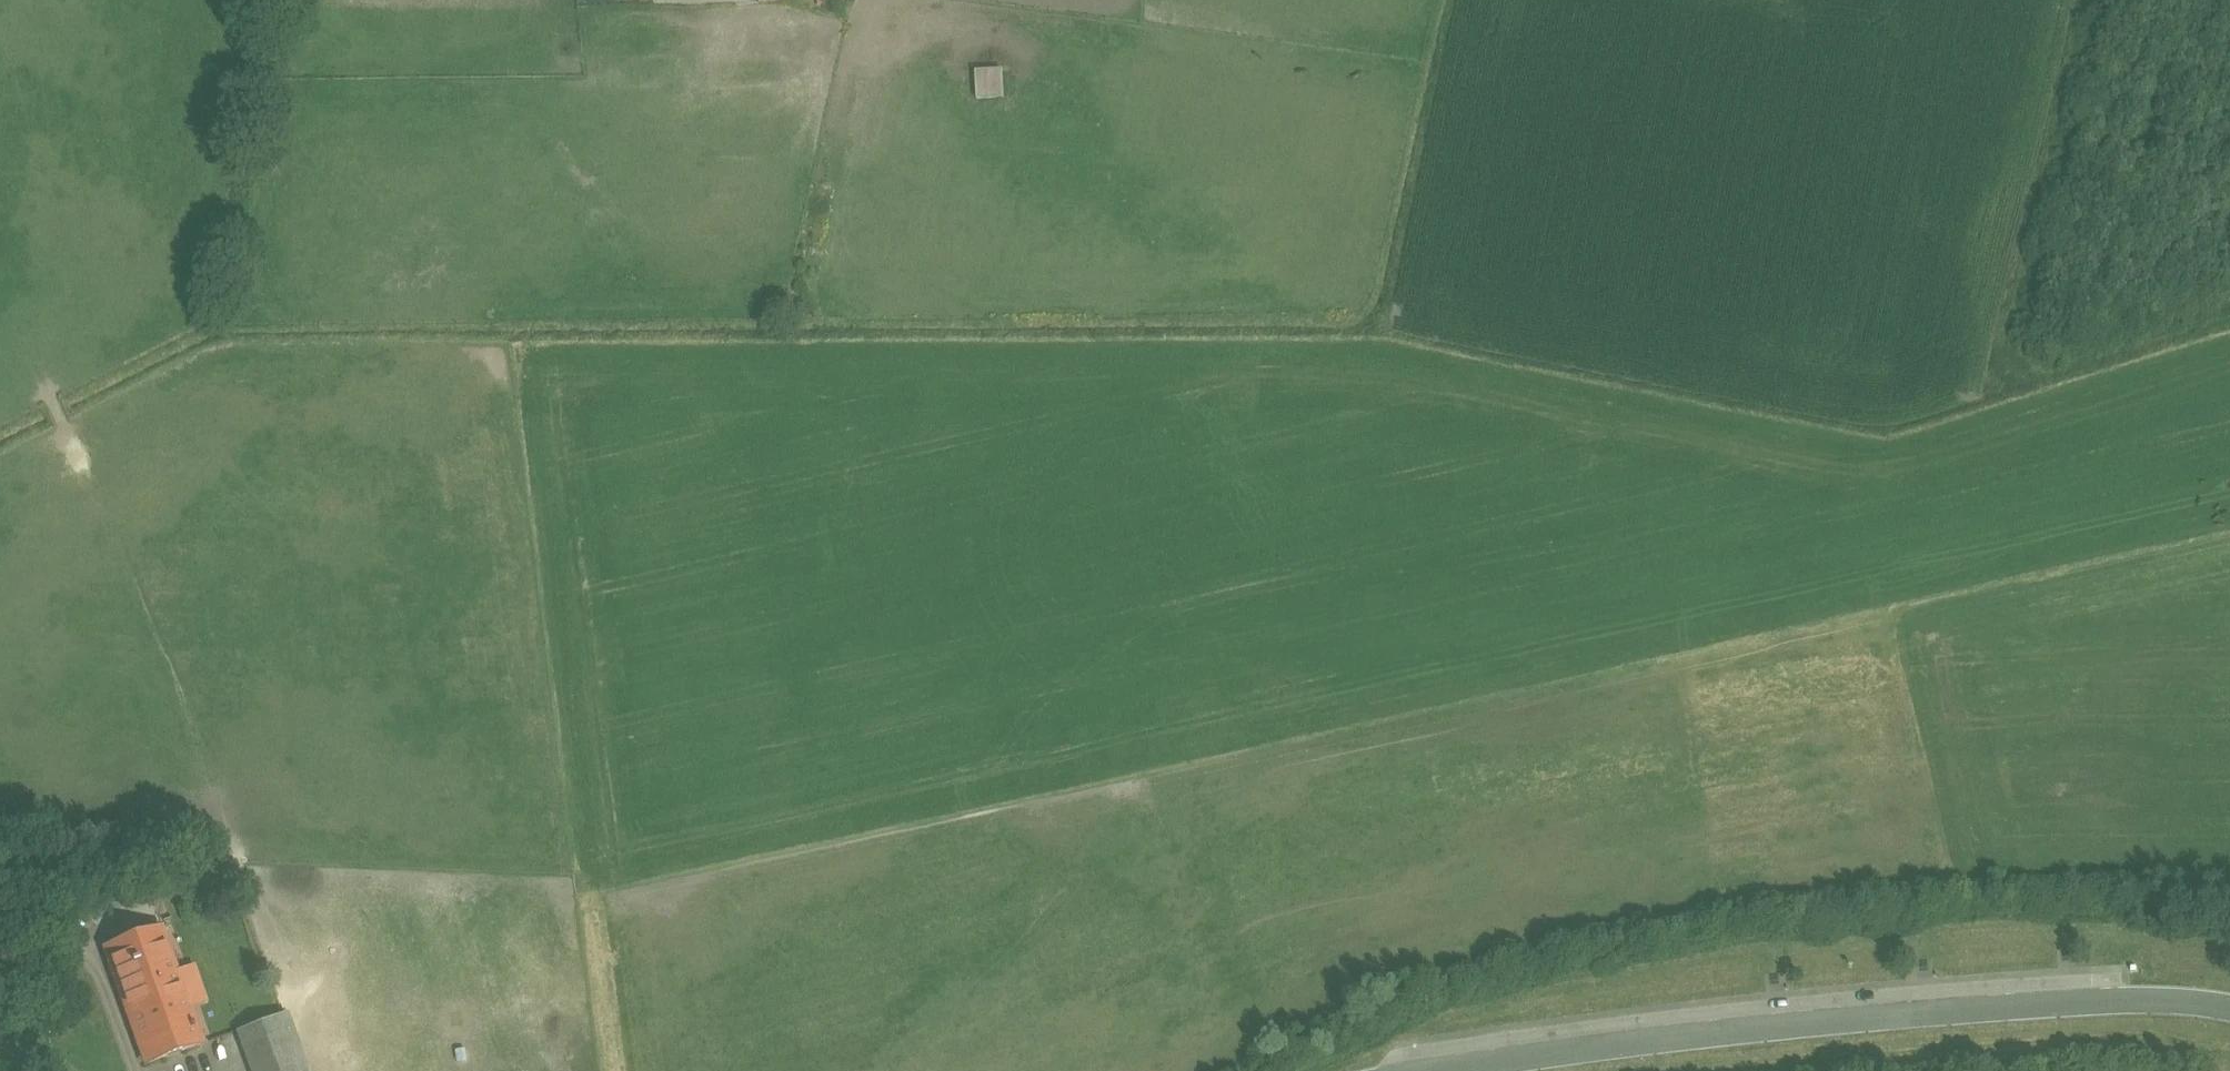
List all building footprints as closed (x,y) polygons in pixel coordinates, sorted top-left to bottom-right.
[(1004,69),(977,71),(979,100),(1005,99),(1004,69)] [(201,1044),(160,929),(106,948),(148,1063),(201,1044)] [(240,1031),(254,1070),(304,1070),(284,1015),(240,1031)]
